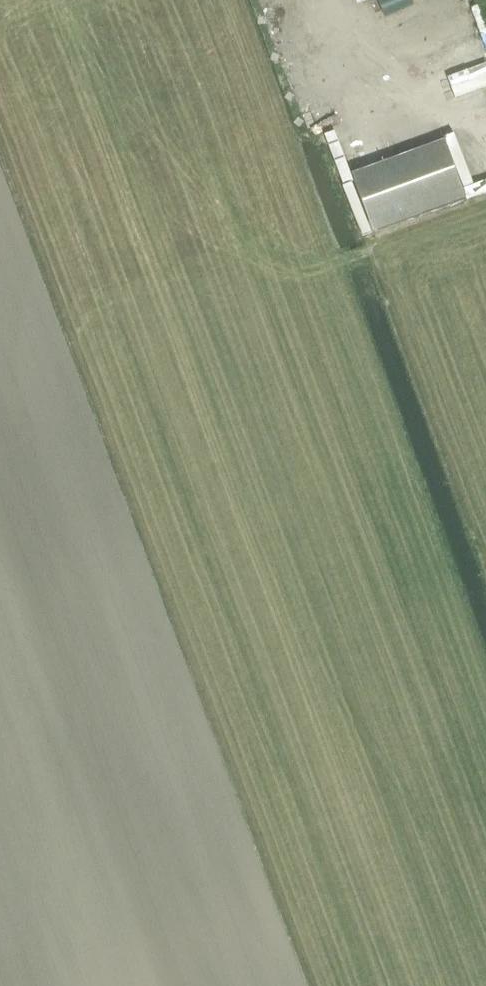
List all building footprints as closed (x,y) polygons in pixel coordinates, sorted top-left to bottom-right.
[(330,26),(320,0),(263,0),(281,46),(330,26)] [(354,175),(376,233),(467,199),(446,141),(354,175)]
